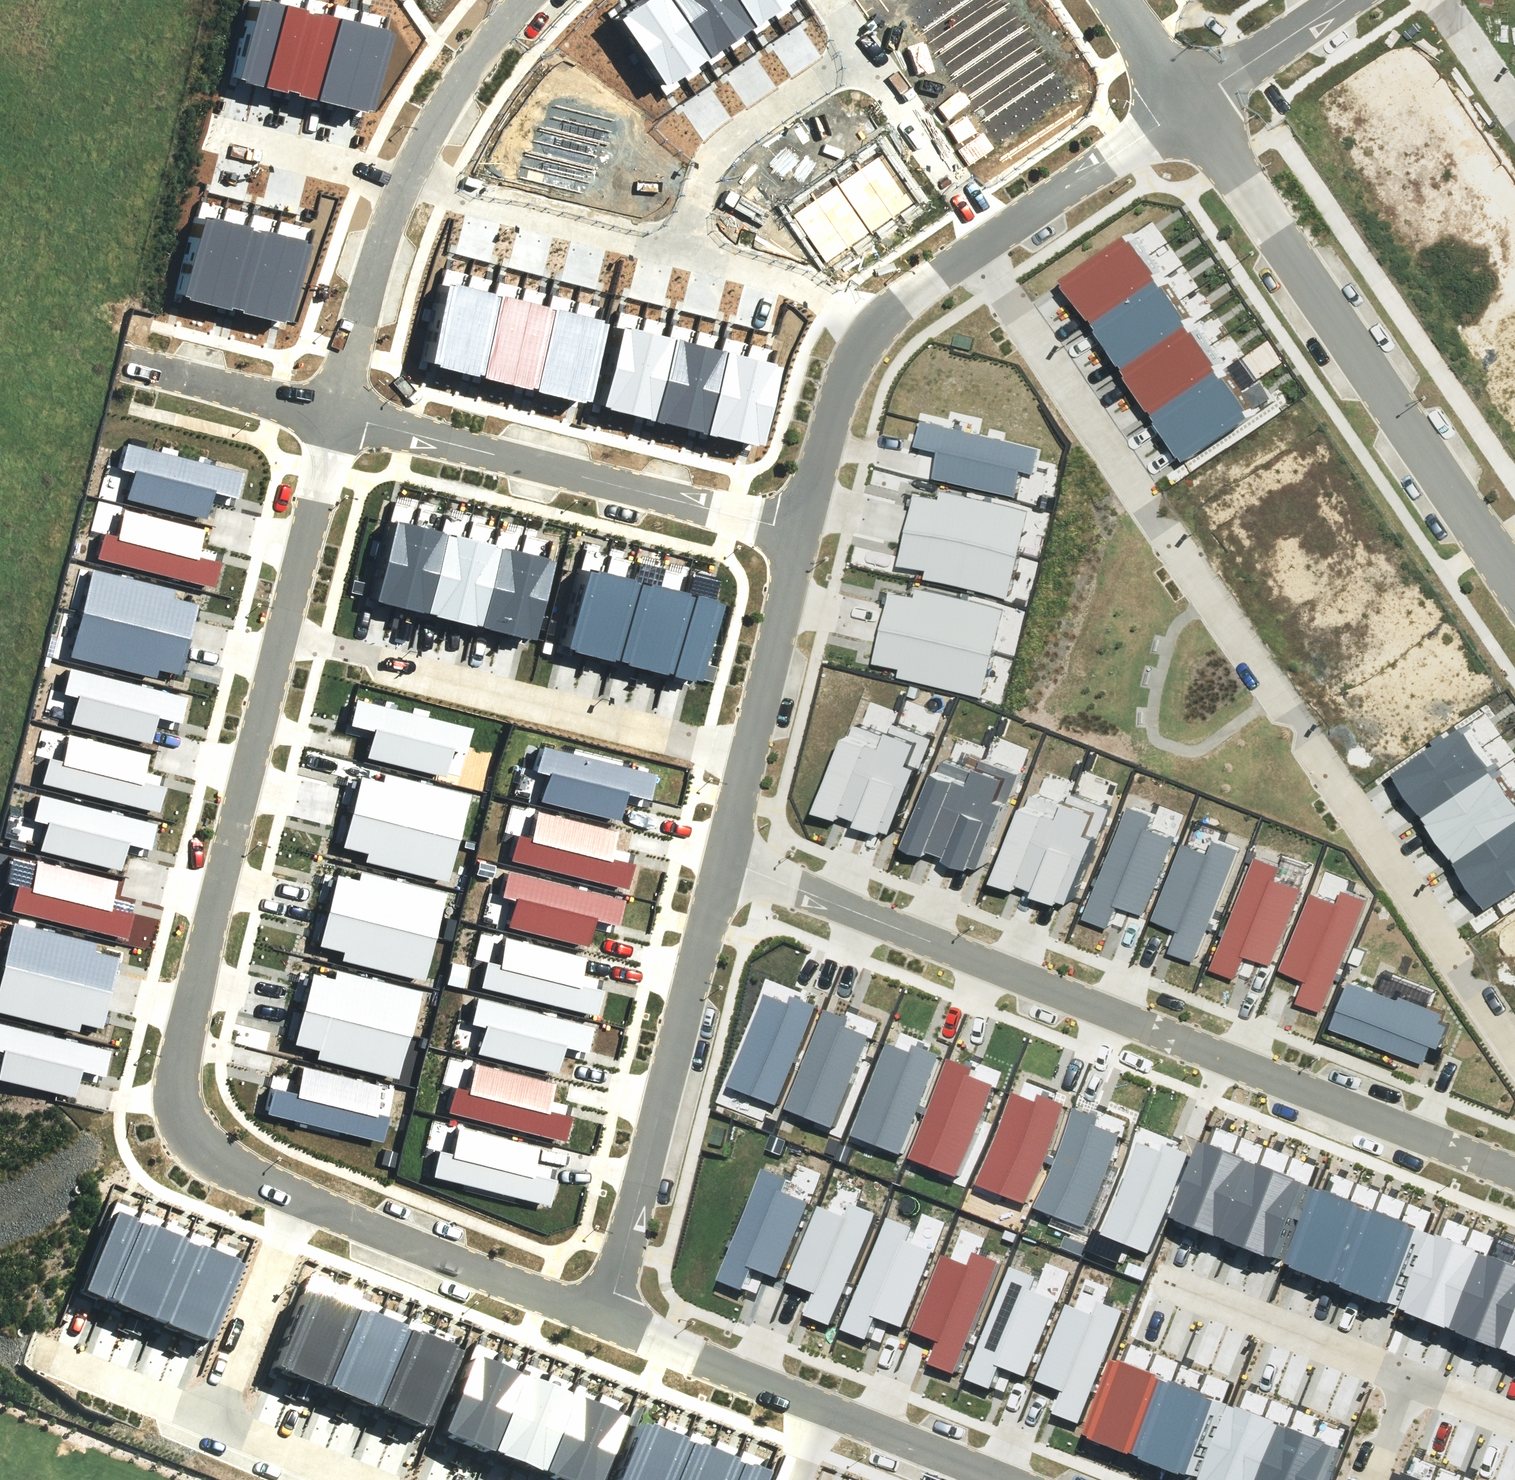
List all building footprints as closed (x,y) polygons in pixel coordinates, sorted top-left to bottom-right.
[(242,77),(373,113),(395,35),(269,0),(263,0),(242,77)] [(623,17),(665,83),(797,0),(650,0),(623,17)] [(878,154),(792,214),(826,262),(912,202),(878,154)] [(193,217),(173,291),(288,321),(308,247),(193,217)] [(1140,224),(1068,273),(1083,296),(1155,247),(1140,224)] [(1155,247),(1083,296),(1099,318),(1171,269),(1155,247)] [(1171,269),(1099,318),(1114,340),(1186,292),(1171,269)] [(441,286),(423,362),(584,401),(602,326),(441,286)] [(1186,292),(1114,340),(1129,363),(1201,314),(1186,292)] [(1201,314),(1129,363),(1145,385),(1217,337),(1201,314)] [(622,328),(603,404),(764,443),(783,367),(622,328)] [(1217,337),(1145,385),(1160,408),(1232,359),(1217,337)] [(1232,359),(1160,408),(1175,430),(1247,382),(1232,359)] [(1247,382),(1175,430),(1190,453),(1263,404),(1247,382)] [(945,445),(939,471),(1019,490),(1024,466),(1038,470),(1043,445),(927,418),(922,440),(945,445)] [(236,494),(243,469),(127,441),(121,464),(143,470),(136,497),(215,516),(221,490),(236,494)] [(921,485),(911,522),(1017,549),(1028,506),(944,484),(943,490),(921,485)] [(95,556),(210,585),(216,560),(201,556),(208,530),(129,511),(122,538),(100,533),(95,556)] [(386,515),(367,591),(393,598),(412,522),(386,515)] [(412,522),(393,598),(419,605),(439,529),(412,522)] [(911,522),(903,556),(925,562),(923,570),(1006,592),(1017,549),(911,522)] [(439,529),(419,605),(445,611),(465,535),(439,529)] [(465,535),(445,611),(471,618),(491,542),(465,535)] [(491,542),(471,618),(498,625),(517,549),(491,542)] [(517,549),(498,625),(524,631),(543,555),(517,549)] [(576,562),(557,640),(584,647),(603,569),(576,562)] [(84,611),(191,640),(201,605),(176,598),(179,590),(96,568),(84,611)] [(603,569),(584,647),(611,653),(630,575),(603,569)] [(630,575),(611,653),(638,660),(657,582),(630,575)] [(657,582),(638,660),(665,666),(684,588),(657,582)] [(897,586),(888,623),(993,650),(1005,607),(921,585),(919,591),(897,586)] [(684,588),(665,666),(692,673),(711,595),(684,588)] [(181,674),(191,640),(84,611),(72,657),(160,680),(163,670),(181,674)] [(888,623),(879,657),(901,663),(899,670),(982,693),(993,650),(888,623)] [(179,720),(185,695),(70,667),(64,691),(85,696),(79,723),(158,743),(164,717),(179,720)] [(473,721),(357,692),(351,717),(366,721),(359,747),(438,766),(445,739),(467,744),(473,721)] [(1472,716),(1404,761),(1420,784),(1487,739),(1472,716)] [(864,810),(899,727),(894,725),(889,740),(858,728),(828,801),(847,808),(849,804),(864,810)] [(899,727),(864,810),(899,824),(933,741),(899,727)] [(39,782),(155,810),(161,785),(146,781),(152,755),(73,736),(66,764),(45,758),(39,782)] [(653,767),(537,739),(531,764),(546,767),(540,793),(618,813),(625,785),(647,791),(653,767)] [(1487,739),(1420,784),(1435,807),(1502,762),(1487,739)] [(954,844),(988,761),(983,758),(977,773),(947,761),(917,834),(935,841),(937,837),(954,844)] [(988,761),(954,844),(987,857),(1021,774),(988,761)] [(1435,807),(1450,829),(1514,786),(1514,781),(1502,762),(1435,807)] [(364,777),(354,811),(462,840),(474,795),(385,772),(383,782),(364,777)] [(1450,829),(1465,852),(1514,819),(1514,786),(1450,829)] [(151,819),(36,790),(30,815),(45,819),(38,845),(117,864),(124,837),(146,842),(151,819)] [(1043,878),(1078,795),(1070,792),(1064,807),(1034,794),(1004,867),(1023,875),(1025,870),(1043,878)] [(1078,795),(1043,878),(1075,891),(1109,807),(1078,795)] [(1132,800),(1089,910),(1113,919),(1121,898),(1148,908),(1178,832),(1151,822),(1156,809),(1132,800)] [(514,831),(508,856),(624,884),(629,861),(608,855),(615,828),(536,809),(529,835),(514,831)] [(462,840),(354,811),(345,847),(369,853),(367,861),(450,884),(462,840)] [(1465,852),(1480,875),(1514,852),(1514,819),(1465,852)] [(1178,942),(1202,951),(1245,841),(1221,832),(1216,844),(1189,834),(1160,910),(1186,921),(1178,942)] [(1258,848),(1215,959),(1238,968),(1247,946),(1274,957),(1303,881),(1277,870),(1282,858),(1258,848)] [(1480,875),(1496,898),(1514,885),(1514,852),(1480,875)] [(16,910),(132,938),(138,913),(123,909),(129,883),(50,864),(43,891),(22,886),(16,910)] [(617,892),(501,864),(495,889),(510,892),(504,918),(583,938),(589,910),(611,916),(617,892)] [(339,876),(330,910),(437,939),(449,893),(360,870),(358,880),(339,876)] [(1305,993),(1329,1002),(1372,891),(1348,882),(1343,895),(1316,884),(1287,960),(1314,971),(1305,993)] [(437,939),(330,910),(320,945),(344,952),(342,960),(425,982),(437,939)] [(2,963),(109,992),(118,958),(100,953),(102,942),(14,918),(2,963)] [(484,957),(478,982),(594,1010),(600,987),(578,982),(585,954),(506,935),(499,961),(484,957)] [(109,992),(2,963),(0,969),(0,1009),(73,1029),(75,1021),(99,1028),(109,992)] [(316,974),(306,1008),(413,1037),(425,991),(337,968),(334,979),(316,974)] [(1357,980),(1343,1016),(1431,1050),(1435,1038),(1444,1042),(1454,1017),(1357,980)] [(773,989),(739,1077),(782,1093),(815,1005),(773,989)] [(587,1019),(472,991),(465,1016),(480,1020),(474,1046),(553,1065),(560,1038),(581,1043),(587,1019)] [(413,1037),(306,1008),(296,1043),(321,1050),(318,1058),(401,1080),(413,1037)] [(827,1009),(794,1097),(836,1113),(870,1025),(827,1009)] [(108,1053),(0,1026),(0,1051),(8,1053),(2,1081),(81,1100),(87,1074),(102,1078),(108,1053)] [(889,1038),(856,1126),(899,1142),(932,1054),(889,1038)] [(449,1080),(443,1105),(559,1134),(564,1110),(543,1105),(550,1077),(470,1058),(464,1084),(449,1080)] [(953,1063),(920,1150),(962,1166),(996,1079),(953,1063)] [(275,1091),(270,1111),(380,1141),(394,1092),(305,1068),(298,1097),(275,1091)] [(1014,1086),(980,1173),(1023,1189),(1056,1102),(1014,1086)] [(1074,1109),(1041,1196),(1084,1212),(1117,1125),(1074,1109)] [(442,1150),(436,1175),(551,1203),(557,1179),(535,1174),(542,1147),(463,1127),(457,1153),(442,1150)] [(1211,1134),(1178,1216),(1205,1227),(1238,1145),(1211,1134)] [(1143,1140),(1109,1228),(1152,1244),(1185,1156),(1143,1140)] [(1238,1145),(1205,1227),(1232,1238),(1265,1156),(1238,1145)] [(1265,1156),(1232,1238),(1260,1249),(1293,1166),(1265,1156)] [(1293,1166),(1260,1249),(1287,1259),(1320,1177),(1293,1166)] [(770,1167),(727,1277),(750,1286),(758,1265),(785,1275),(815,1199),(790,1189),(795,1177),(770,1167)] [(1326,1181),(1293,1263),(1320,1274),(1353,1192),(1326,1181)] [(1353,1192),(1320,1274),(1347,1284),(1380,1202),(1353,1192)] [(813,1312),(836,1321),(879,1211),(854,1201),(849,1214),(825,1204),(795,1280),(821,1291),(813,1312)] [(1380,1202),(1347,1284),(1375,1295),(1408,1213),(1380,1202)] [(893,1213),(850,1323),(873,1332),(881,1311),(908,1321),(938,1245),(913,1236),(918,1223),(893,1213)] [(1408,1213),(1375,1295),(1402,1306),(1435,1224),(1408,1213)] [(119,1214),(88,1292),(208,1340),(240,1262),(119,1214)] [(1445,1234),(1416,1305),(1441,1315),(1470,1244),(1445,1234)] [(1470,1244),(1441,1315),(1466,1325),(1495,1254),(1470,1244)] [(938,1359),(961,1368),(1004,1258),(979,1248),(974,1261),(950,1251),(920,1327),(946,1338),(938,1359)] [(1466,1325),(1491,1335),(1514,1277),(1514,1262),(1495,1254),(1466,1325)] [(1015,1263),(972,1373),(995,1382),(1003,1361),(1030,1371),(1060,1295),(1035,1286),(1040,1273),(1015,1263)] [(1491,1335),(1514,1345),(1514,1277),(1491,1335)] [(315,1287),(282,1364),(432,1426),(464,1349),(315,1287)] [(1062,1408),(1084,1417),(1127,1307),(1103,1298),(1098,1310),(1073,1301),(1043,1377),(1070,1387),(1062,1408)] [(446,1428),(572,1479),(605,1479),(631,1419),(477,1354),(446,1428)] [(1126,1358),(1098,1430),(1123,1440),(1152,1368),(1126,1358)] [(1152,1368),(1123,1440),(1148,1450),(1177,1378),(1152,1368)] [(1177,1378),(1148,1450),(1174,1460),(1202,1388),(1177,1378)] [(1202,1388),(1174,1460),(1199,1470),(1228,1398),(1202,1388)] [(1210,1477),(1218,1479),(1238,1479),(1265,1416),(1240,1405),(1210,1477)] [(1238,1479),(1267,1479),(1290,1426),(1265,1416),(1238,1479)] [(625,1479),(768,1479),(771,1473),(650,1422),(625,1479)] [(1267,1479),(1297,1479),(1315,1437),(1290,1426),(1267,1479)] [(1297,1479),(1327,1479),(1340,1447),(1315,1437),(1297,1479)] [(1404,1479),(1434,1479),(1408,1469),(1404,1479)]
